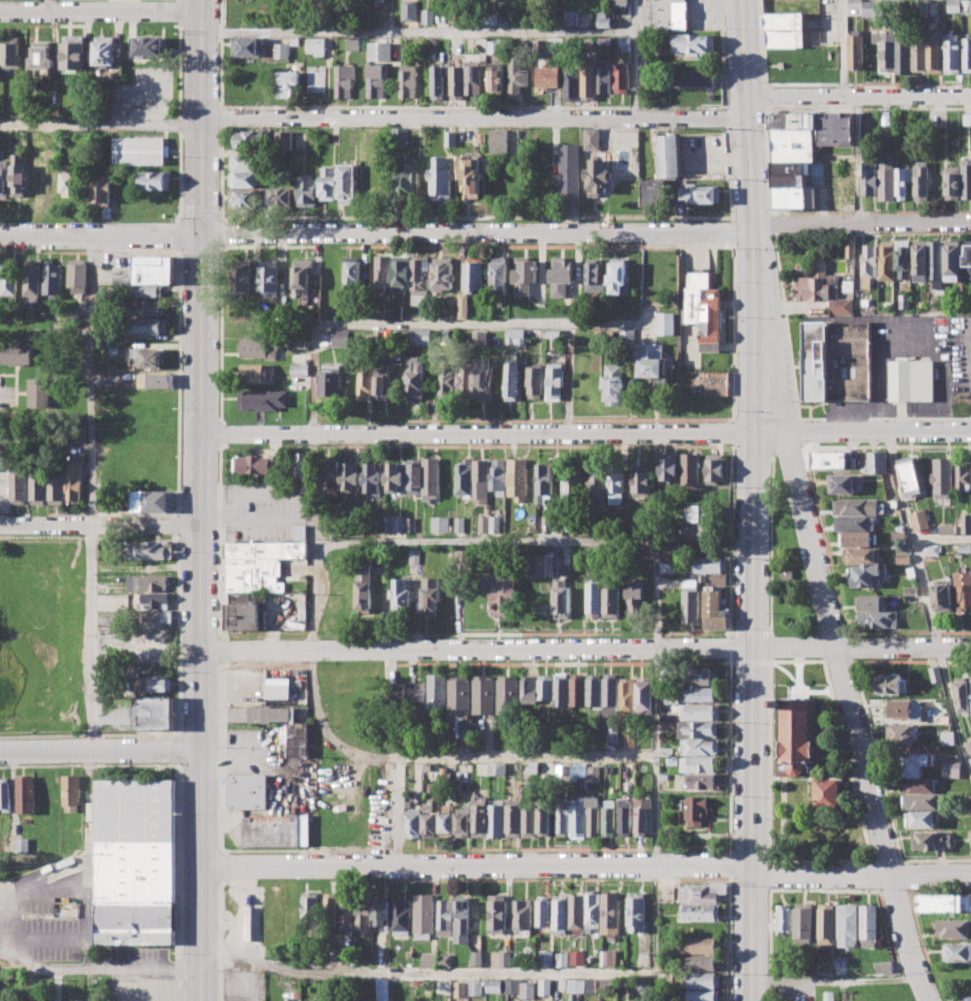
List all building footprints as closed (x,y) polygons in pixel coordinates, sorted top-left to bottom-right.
[(402,0),(416,0),(416,20),(402,20),(402,0)] [(651,29),(651,0),(686,0),(687,29),(651,29)] [(848,8),(848,0),(862,0),(862,8),(848,8)] [(948,12),(948,0),(961,0),(961,12),(948,12)] [(963,14),(963,0),(970,0),(970,14),(963,14)] [(917,17),(917,1),(928,1),(928,17),(917,17)] [(421,10),(433,10),(433,24),(421,24),(421,10)] [(565,11),(579,11),(579,25),(566,25),(565,11)] [(598,11),(607,11),(607,18),(612,18),(612,27),(598,27),(598,11)] [(765,30),(765,14),(808,13),(809,29),(804,29),(765,30)] [(765,30),(804,29),(804,47),(766,48),(765,30)] [(880,70),(880,40),(883,40),(884,32),(895,32),(895,71),(880,70)] [(673,34),(714,34),(714,56),(686,55),(686,51),(673,51),(673,34)] [(62,35),(84,35),(84,69),(62,69),(62,35)] [(848,68),(848,35),(863,35),(863,68),(848,68)] [(897,72),(897,35),(908,35),(908,41),(911,41),(911,72),(897,72)] [(913,70),(913,40),(920,40),(920,35),(928,35),(928,70),(913,70)] [(945,72),(945,35),(958,35),(958,39),(961,39),(962,72),(945,72)] [(1,37),(19,36),(19,67),(2,68),(1,37)] [(134,36),(161,36),(161,57),(134,57),(134,36)] [(94,37),(114,37),(114,66),(94,66),(94,37)] [(289,37),(298,37),(298,45),(289,45),(289,37)] [(345,37),(357,37),(357,50),(346,51),(345,37)] [(598,37),(612,37),(612,45),(598,45),(598,37)] [(620,37),(631,37),(631,52),(622,52),(622,46),(620,46),(620,37)] [(929,71),(929,37),(940,37),(940,46),(943,46),(944,71),(929,71)] [(232,38),(261,38),(261,49),(258,49),(258,57),(236,57),(236,54),(232,54),(232,38)] [(305,38),(323,38),(323,55),(313,55),(313,52),(305,52),(305,38)] [(963,38),(970,38),(970,72),(964,72),(963,38)] [(535,39),(547,39),(547,54),(535,54),(535,39)] [(489,40),(502,40),(502,53),(489,53),(489,40)] [(367,41),(391,41),(391,60),(367,60),(367,41)] [(31,42),(50,42),(51,57),(54,60),(54,67),(50,70),(50,77),(27,77),(27,56),(31,56),(31,42)] [(266,43),(287,43),(287,59),(266,58),(266,43)] [(509,94),(509,57),(522,57),(522,70),(530,70),(530,85),(522,85),(522,94),(509,94)] [(467,94),(466,62),(481,61),(482,94),(467,94)] [(334,65),(343,65),(343,62),(348,62),(348,65),(353,65),(354,79),(351,79),(351,98),(334,98),(334,65)] [(367,97),(367,62),(384,62),(385,97),(367,97)] [(488,62),(504,62),(504,95),(488,95),(488,62)] [(615,92),(614,62),(630,62),(630,92),(615,92)] [(400,65),(417,64),(417,98),(401,98),(400,65)] [(598,93),(597,65),(612,64),(613,92),(598,93)] [(433,100),(431,65),(444,65),(446,99),(433,100)] [(306,66),(324,66),(324,92),(306,92),(306,66)] [(450,96),(449,66),(464,66),(465,95),(450,96)] [(536,86),(536,67),(560,67),(560,86),(536,86)] [(565,100),(564,67),(579,67),(580,100),(565,100)] [(582,99),(581,70),(596,69),(597,99),(582,99)] [(672,70),(713,70),(713,86),(671,85),(672,70)] [(276,71),(298,71),(299,88),(294,88),(294,97),(276,98),(276,71)] [(642,78),(654,77),(654,86),(642,87),(642,78)] [(770,129),(770,115),(773,112),(816,112),(817,128),(814,129),(770,129)] [(819,145),(819,112),(853,112),(853,144),(819,145)] [(912,134),(912,113),(923,113),(923,134),(912,134)] [(394,144),(393,128),(408,128),(408,143),(394,144)] [(585,149),(585,129),(600,129),(600,149),(585,149)] [(770,129),(771,162),(813,161),(818,161),(818,155),(814,155),(814,129),(770,129)] [(279,148),(279,130),(292,130),(292,148),(279,148)] [(491,154),(491,130),(510,130),(510,154),(491,154)] [(230,131),(264,131),(264,148),(230,148),(230,131)] [(446,146),(446,132),(457,132),(457,146),(446,146)] [(478,142),(478,133),(487,133),(487,142),(478,142)] [(658,176),(656,135),(681,133),(683,174),(658,176)] [(113,138),(164,138),(164,164),(114,165),(113,138)] [(560,199),(560,143),(581,143),(581,199),(560,199)] [(589,196),(589,180),(585,180),(585,169),(590,169),(590,157),(596,157),(596,153),(611,153),(611,169),(615,169),(615,181),(611,181),(611,186),(608,186),(608,191),(599,191),(599,195),(589,196)] [(11,196),(11,154),(25,154),(24,196),(11,196)] [(229,170),(229,154),(264,154),(264,170),(229,170)] [(460,179),(460,172),(457,172),(457,155),(481,155),(481,198),(463,198),(463,179),(460,179)] [(431,199),(431,170),(434,170),(434,157),(453,157),(453,199),(431,199)] [(961,159),(970,159),(970,199),(963,199),(961,159)] [(8,198),(0,198),(0,161),(8,161),(8,198)] [(44,161),(44,197),(58,197),(58,172),(52,172),(52,161),(44,161)] [(771,162),(771,174),(806,174),(813,174),(813,161),(771,162)] [(28,162),(28,196),(40,196),(40,171),(35,171),(36,162),(28,162)] [(864,162),(864,195),(878,195),(878,162),(864,162)] [(914,162),(914,200),(928,200),(927,162),(914,162)] [(397,193),(396,163),(415,163),(416,193),(397,193)] [(881,200),(881,164),(895,164),(895,200),(881,200)] [(62,196),(62,172),(64,172),(64,165),(76,165),(77,196),(62,196)] [(339,203),(339,165),(357,165),(357,203),(339,203)] [(318,200),(318,166),(336,166),(336,200),(318,200)] [(945,198),(945,167),(958,167),(959,198),(945,198)] [(898,199),(897,169),(911,168),(911,181),(907,181),(907,199),(898,199)] [(140,171),(170,171),(170,189),(140,189),(140,171)] [(229,172),(259,172),(259,184),(255,184),(255,187),(229,187),(229,172)] [(771,174),(772,187),(806,186),(806,174),(771,174)] [(92,176),(109,176),(110,207),(92,207),(92,176)] [(298,205),(298,176),(312,176),(312,179),(316,179),(316,205),(298,205)] [(642,205),(643,182),(668,183),(668,206),(642,205)] [(826,205),(826,188),(830,188),(830,184),(837,184),(837,205),(826,205)] [(772,187),(773,209),(817,208),(816,186),(806,186),(772,187)] [(266,205),(266,187),(292,188),(292,205),(266,205)] [(681,187),(721,187),(721,203),(694,203),(694,199),(681,199),(681,187)] [(229,190),(261,190),(261,207),(229,207),(229,190)] [(846,258),(846,239),(854,238),(855,258),(846,258)] [(897,280),(897,241),(911,240),(911,280),(897,280)] [(929,278),(929,241),(942,240),(943,278),(929,278)] [(914,281),(914,241),(927,241),(927,281),(914,281)] [(946,280),(946,241),(960,241),(960,279),(946,280)] [(963,241),(970,241),(970,267),(963,267),(963,241)] [(879,280),(880,242),(894,242),(893,280),(879,280)] [(862,288),(862,245),(877,245),(877,277),(871,277),(871,288),(862,288)] [(374,293),(374,254),(390,254),(390,293),(374,293)] [(393,292),(393,256),(409,255),(409,292),(393,292)] [(134,257),(173,256),(173,284),(113,284),(113,270),(134,270),(134,257)] [(346,293),(346,256),(360,256),(360,293),(346,293)] [(413,305),(412,256),(427,256),(427,305),(413,305)] [(465,292),(465,261),(469,261),(469,257),(480,257),(480,262),(484,262),(485,289),(477,289),(477,292),(465,292)] [(492,295),(491,257),(507,257),(508,295),(492,295)] [(516,297),(515,283),(512,283),(512,269),(516,269),(516,257),(530,257),(530,260),(538,260),(538,282),(530,283),(531,297),(516,297)] [(553,296),(552,283),(549,283),(549,268),(552,268),(551,257),(573,257),(574,283),(565,283),(566,296),(553,296)] [(805,299),(838,298),(838,276),(827,277),(827,257),(813,258),(813,276),(799,277),(800,289),(805,289),(805,299)] [(433,291),(433,258),(450,258),(450,262),(454,262),(454,272),(457,272),(457,282),(454,282),(454,288),(445,288),(445,291),(433,291)] [(611,294),(611,285),(607,285),(607,273),(612,273),(612,258),(628,258),(628,294),(611,294)] [(68,293),(68,260),(86,260),(86,293),(68,293)] [(260,260),(279,260),(279,294),(263,295),(263,291),(260,291),(260,260)] [(293,260),(312,260),(313,271),(309,272),(309,301),(301,302),(301,297),(294,297),(293,260)] [(586,294),(586,260),(600,260),(600,282),(604,282),(604,293),(586,294)] [(1,301),(1,261),(16,261),(16,301),(1,301)] [(24,303),(24,261),(40,261),(40,303),(24,303)] [(44,294),(44,261),(53,261),(53,264),(61,265),(60,299),(51,298),(51,294),(44,294)] [(232,261),(251,261),(252,294),(232,294),(232,261)] [(682,323),(682,307),(687,307),(687,272),(709,272),(709,289),(722,288),(723,353),(699,353),(699,330),(705,330),(705,323),(682,323)] [(125,287),(161,287),(161,297),(133,297),(133,293),(125,293),(125,287)] [(901,308),(901,294),(910,294),(910,308),(901,308)] [(459,317),(459,295),(468,295),(468,317),(459,317)] [(832,299),(853,299),(854,315),(832,315),(832,299)] [(132,301),(162,301),(162,315),(132,315),(132,301)] [(392,318),(392,305),(403,305),(403,317),(392,318)] [(658,334),(658,313),(676,313),(676,333),(658,334)] [(131,318),(166,318),(166,334),(131,334),(131,318)] [(805,322),(870,322),(870,400),(805,400),(805,322)] [(621,328),(635,328),(635,345),(620,345),(621,328)] [(506,330),(524,329),(524,344),(506,344),(506,330)] [(547,338),(547,329),(561,329),(561,337),(547,338)] [(473,344),(472,330),(486,330),(486,344),(473,344)] [(333,332),(350,331),(350,347),(333,347),(333,332)] [(241,339),(276,339),(276,358),(241,358),(241,339)] [(297,339),(306,339),(305,349),(297,349),(297,339)] [(6,343),(33,343),(33,364),(6,364),(6,343)] [(637,343),(637,360),(640,360),(640,376),(652,376),(652,382),(671,383),(671,357),(665,357),(665,343),(637,343)] [(138,349),(160,349),(160,367),(138,367),(138,349)] [(473,357),(473,398),(489,398),(489,386),(493,386),(493,380),(489,380),(489,358),(473,357)] [(360,359),(359,397),(372,397),(373,360),(360,359)] [(890,360),(934,360),(934,401),(890,401),(890,360)] [(407,370),(407,391),(419,391),(419,389),(424,389),(424,361),(417,362),(417,370),(407,370)] [(506,361),(506,400),(519,400),(519,361),(506,361)] [(375,362),(374,398),(389,398),(389,362),(375,362)] [(456,362),(456,397),(471,396),(471,362),(456,362)] [(525,366),(525,386),(527,386),(527,394),(528,394),(528,398),(542,398),(542,394),(543,394),(543,366),(541,366),(541,363),(531,363),(531,366),(525,366)] [(239,364),(273,364),(273,382),(239,381),(239,364)] [(292,364),(307,364),(307,376),(291,376),(292,364)] [(322,364),(322,374),(319,376),(319,383),(321,384),(321,396),(347,396),(347,389),(342,389),(342,364),(322,364)] [(606,375),(606,364),(625,364),(625,376),(629,382),(629,386),(626,391),(625,400),(624,400),(624,405),(608,404),(608,400),(607,400),(607,388),(604,388),(604,376),(606,375)] [(547,366),(546,400),(560,400),(560,395),(563,395),(563,386),(565,386),(565,366),(547,366)] [(440,368),(440,397),(454,397),(454,368),(440,368)] [(704,371),(704,395),(729,395),(729,372),(704,371)] [(147,374),(174,375),(174,388),(147,388),(147,374)] [(32,406),(32,379),(52,379),(52,406),(32,406)] [(240,390),(290,390),(290,405),(278,406),(278,410),(240,410),(240,390)] [(812,451),(845,451),(845,468),(812,468),(812,451)] [(871,473),(869,452),(885,451),(887,471),(871,473)] [(308,479),(307,453),(295,453),(295,479),(308,479)] [(660,453),(659,485),(670,485),(670,480),(677,480),(677,458),(676,458),(676,453),(660,453)] [(682,453),(682,485),(699,485),(699,453),(682,453)] [(705,459),(705,481),(707,481),(707,484),(718,483),(718,480),(724,480),(724,454),(706,454),(706,459),(705,459)] [(898,459),(913,455),(922,492),(907,495),(898,459)] [(235,474),(261,474),(261,472),(277,472),(277,457),(236,456),(235,474)] [(423,462),(423,457),(439,457),(439,494),(438,494),(438,501),(433,501),(433,505),(428,505),(428,501),(423,501),(423,490),(423,462)] [(456,462),(456,495),(472,495),(472,458),(463,458),(463,462),(456,462)] [(472,458),(472,480),(473,480),(473,499),(475,499),(475,504),(489,504),(489,499),(490,499),(490,490),(490,472),(490,458),(472,458)] [(508,458),(508,496),(528,496),(528,458),(508,458)] [(408,494),(408,489),(407,489),(407,462),(408,462),(408,459),(421,459),(421,462),(423,462),(423,490),(421,490),(421,494),(408,494)] [(490,490),(495,490),(495,496),(505,496),(505,459),(493,459),(493,472),(490,472),(490,490)] [(935,497),(934,484),(932,484),(932,473),(935,473),(935,459),(952,459),(953,496),(935,497)] [(325,460),(326,491),(341,490),(340,460),(325,460)] [(69,501),(69,462),(83,462),(83,501),(69,501)] [(345,462),(345,471),(342,471),(342,484),(345,484),(345,492),(356,492),(356,484),(361,484),(361,471),(356,471),(356,462),(345,462)] [(364,471),(364,485),(366,485),(366,493),(382,493),(382,471),(378,471),(378,462),(366,462),(366,471),(364,471)] [(385,471),(385,485),(388,485),(388,493),(400,493),(400,492),(404,492),(404,472),(403,472),(403,462),(388,462),(388,471),(385,471)] [(537,504),(537,463),(554,463),(554,498),(548,498),(548,504),(537,504)] [(957,495),(957,463),(967,463),(967,471),(970,471),(970,491),(962,491),(962,495),(957,495)] [(564,502),(564,467),(584,467),(583,503),(564,502)] [(633,471),(633,492),(636,492),(636,496),(651,496),(651,467),(634,467),(634,471),(633,471)] [(12,468),(28,468),(28,504),(12,504),(12,468)] [(587,500),(588,481),(591,481),(591,468),(606,468),(606,500),(587,500)] [(31,503),(31,472),(48,473),(47,504),(31,503)] [(609,476),(609,491),(614,491),(614,493),(626,493),(626,472),(614,472),(614,476),(609,476)] [(883,475),(892,472),(895,485),(886,487),(883,475)] [(50,504),(50,473),(65,473),(65,504),(50,504)] [(829,475),(860,475),(860,487),(855,487),(855,493),(829,493),(829,475)] [(135,490),(171,490),(171,512),(135,512),(135,490)] [(834,499),(879,499),(879,503),(884,503),(884,512),(877,512),(877,515),(834,515),(834,499)] [(687,520),(687,506),(712,506),(712,520),(687,520)] [(911,513),(926,510),(929,527),(915,531),(911,513)] [(962,515),(963,534),(970,534),(970,514),(962,515)] [(479,515),(479,532),(489,533),(489,516),(479,515)] [(386,516),(386,532),(405,532),(405,516),(386,516)] [(431,516),(431,532),(449,532),(449,517),(431,516)] [(489,516),(501,516),(501,533),(489,533),(489,516)] [(837,516),(874,516),(874,530),(837,530),(837,516)] [(407,517),(408,531),(415,531),(415,517),(407,517)] [(455,517),(455,532),(464,532),(465,517),(455,517)] [(684,524),(711,523),(711,537),(684,537),(684,524)] [(226,542),(295,541),(295,525),(307,525),(307,556),(282,556),(226,557),(226,542)] [(941,525),(956,525),(956,533),(941,533),(941,525)] [(840,532),(876,532),(876,545),(840,545),(840,532)] [(893,532),(906,532),(906,541),(893,541),(893,532)] [(137,541),(162,542),(162,546),(174,547),(174,559),(136,559),(137,541)] [(662,556),(662,542),(680,542),(680,556),(662,556)] [(959,543),(970,543),(970,551),(959,551),(959,543)] [(924,544),(939,544),(939,554),(924,554),(924,544)] [(411,565),(411,548),(421,548),(421,564),(411,565)] [(561,562),(561,548),(570,548),(570,562),(561,562)] [(845,548),(879,548),(879,561),(845,562),(845,548)] [(455,564),(455,550),(471,550),(471,565),(455,564)] [(530,576),(529,554),(546,554),(547,576),(530,576)] [(897,554),(910,554),(910,562),(897,563),(897,554)] [(226,557),(227,592),(231,592),(268,591),(285,591),(285,583),(276,583),(276,575),(283,575),(282,556),(226,557)] [(691,557),(725,557),(725,572),(691,572),(691,557)] [(660,562),(676,562),(676,573),(660,573),(660,562)] [(852,567),(864,567),(864,564),(886,563),(886,579),(879,579),(879,587),(853,587),(852,567)] [(358,612),(358,566),(373,566),(373,612),(358,612)] [(907,569),(914,567),(916,577),(909,578),(907,569)] [(780,570),(780,582),(793,582),(793,570),(780,570)] [(956,572),(970,571),(970,606),(966,606),(966,610),(958,611),(956,572)] [(128,575),(169,575),(169,588),(162,588),(162,592),(128,591),(128,575)] [(492,615),(492,590),(489,590),(488,576),(516,575),(517,595),(510,595),(510,615),(492,615)] [(713,575),(726,575),(726,585),(713,585),(713,575)] [(628,617),(628,606),(625,606),(625,582),(628,582),(628,577),(642,576),(643,616),(628,617)] [(394,613),(394,599),(391,599),(391,588),(396,588),(396,578),(412,578),(412,590),(415,590),(415,601),(412,601),(412,613),(394,613)] [(424,615),(424,578),(442,578),(442,600),(439,600),(439,615),(424,615)] [(554,617),(554,579),(566,579),(566,587),(571,587),(571,617),(554,617)] [(683,579),(682,622),(699,622),(700,580),(683,579)] [(931,581),(950,579),(952,610),(934,612),(931,581)] [(605,617),(604,582),(619,582),(620,616),(605,617)] [(588,616),(588,583),(602,583),(602,616),(588,616)] [(705,630),(704,590),(707,590),(707,587),(715,587),(715,590),(721,590),(721,610),(727,610),(727,630),(705,630)] [(905,587),(918,587),(918,595),(905,595),(905,587)] [(231,592),(231,604),(260,603),(268,603),(268,591),(231,592)] [(135,594),(169,594),(169,608),(135,607),(135,594)] [(860,595),(885,595),(885,610),(860,610),(860,595)] [(231,604),(227,604),(228,630),(261,629),(260,603),(231,604)] [(138,610),(174,610),(174,624),(138,624),(138,610)] [(858,612),(897,612),(897,627),(858,627),(858,612)] [(930,667),(938,666),(942,680),(933,682),(930,667)] [(693,670),(717,670),(716,684),(702,684),(702,687),(693,687),(693,670)] [(429,712),(429,671),(441,671),(441,674),(446,674),(446,707),(441,707),(441,712),(429,712)] [(571,704),(571,674),(584,674),(584,704),(571,704)] [(587,704),(587,674),(600,674),(600,704),(587,704)] [(603,704),(603,674),(618,674),(617,704),(603,704)] [(880,674),(902,674),(902,682),(907,682),(907,693),(880,693),(880,674)] [(554,704),(554,675),(568,675),(568,704),(554,704)] [(450,714),(449,676),(470,676),(470,714),(450,714)] [(474,713),(474,676),(488,676),(488,679),(494,679),(494,713),(474,713)] [(497,713),(497,676),(518,676),(518,713),(497,713)] [(521,705),(521,676),(535,676),(535,705),(521,705)] [(538,705),(538,676),(552,676),(552,705),(538,705)] [(620,678),(620,715),(634,715),(634,678),(620,678)] [(958,714),(955,679),(968,678),(970,712),(958,714)] [(137,679),(170,679),(170,691),(137,691),(137,679)] [(636,712),(636,679),(651,679),(651,712),(636,712)] [(409,713),(409,689),(417,689),(416,683),(425,683),(426,713),(409,713)] [(389,684),(404,684),(404,711),(390,712),(389,684)] [(266,685),(291,685),(291,699),(266,699),(266,685)] [(682,687),(720,688),(720,702),(682,701),(682,687)] [(779,776),(779,761),(783,761),(783,709),(775,709),(775,697),(816,697),(816,737),(821,737),(821,776),(779,776)] [(138,698),(175,698),(175,730),(138,730),(138,698)] [(892,700),(923,700),(923,720),(908,720),(908,718),(892,718),(892,700)] [(682,705),(719,705),(719,719),(682,720),(682,705)] [(249,707),(296,706),(296,722),(249,722),(249,707)] [(681,722),(718,722),(718,737),(680,737),(681,722)] [(888,725),(919,724),(920,739),(915,739),(915,745),(888,746),(888,725)] [(289,725),(308,725),(308,756),(289,756),(289,725)] [(606,742),(606,725),(617,725),(617,742),(606,742)] [(942,732),(954,731),(955,744),(943,745),(942,732)] [(624,747),(623,732),(634,732),(635,747),(624,747)] [(682,739),(719,740),(718,754),(682,754),(682,739)] [(900,757),(913,757),(913,752),(933,752),(933,766),(925,766),(925,776),(900,776),(900,757)] [(667,756),(678,756),(678,764),(667,764),(667,756)] [(681,757),(716,757),(716,771),(681,771),(681,757)] [(527,772),(527,761),(538,761),(538,772),(527,772)] [(943,761),(961,761),(961,778),(943,777),(943,761)] [(488,762),(504,763),(504,775),(488,775),(488,762)] [(634,762),(650,762),(650,771),(634,771),(634,762)] [(423,763),(436,763),(437,772),(424,772),(423,763)] [(569,776),(570,763),(586,763),(585,777),(569,776)] [(588,766),(588,782),(599,782),(599,766),(588,766)] [(63,805),(63,774),(79,774),(79,806),(76,806),(76,811),(66,811),(66,805),(63,805)] [(228,774),(267,774),(267,808),(228,808),(228,774)] [(685,774),(716,775),(716,790),(689,790),(689,787),(685,787),(685,774)] [(18,814),(18,776),(34,776),(34,814),(18,814)] [(9,812),(0,812),(0,778),(9,778),(9,812)] [(902,779),(936,779),(936,792),(902,792),(902,779)] [(96,781),(174,780),(175,899),(96,899),(96,781)] [(817,807),(816,791),(812,791),(812,780),(841,780),(841,807),(817,807)] [(904,794),(944,795),(944,809),(904,809),(904,794)] [(687,795),(710,795),(710,819),(705,819),(705,826),(690,826),(690,820),(686,819),(687,795)] [(588,835),(587,797),(600,797),(600,835),(588,835)] [(636,798),(652,798),(652,835),(636,836),(636,798)] [(571,836),(571,799),(585,799),(586,836),(571,836)] [(619,836),(619,799),(632,799),(632,836),(619,836)] [(473,836),(473,800),(487,800),(487,836),(473,836)] [(489,837),(489,801),(503,801),(504,837),(489,837)] [(556,836),(556,801),(568,801),(569,835),(556,836)] [(603,835),(603,801),(615,801),(616,835),(603,835)] [(424,837),(424,803),(433,803),(433,813),(437,813),(438,837),(424,837)] [(539,835),(538,803),(551,803),(551,835),(539,835)] [(440,836),(440,813),(443,813),(443,805),(454,805),(454,836),(440,836)] [(506,836),(506,805),(520,805),(520,836),(506,836)] [(523,836),(522,807),(536,807),(536,836),(523,836)] [(407,838),(406,810),(421,810),(421,837),(407,838)] [(907,811),(939,811),(939,822),(935,822),(935,826),(907,826),(907,811)] [(457,837),(457,813),(471,813),(471,837),(457,837)] [(243,817),(309,816),(310,847),(244,848),(243,817)] [(912,832),(938,831),(938,835),(951,835),(951,846),(937,846),(937,850),(912,850),(912,832)] [(15,838),(28,838),(29,852),(15,852),(15,838)] [(679,888),(684,888),(684,886),(708,886),(708,892),(723,892),(723,903),(679,903),(679,888)] [(586,933),(586,890),(597,890),(597,894),(600,894),(600,928),(593,928),(593,933),(586,933)] [(302,920),(302,892),(319,892),(319,920),(302,920)] [(631,931),(631,925),(627,925),(628,892),(646,893),(645,931),(631,931)] [(325,926),(324,893),(337,893),(337,926),(325,926)] [(604,933),(603,893),(620,893),(620,933),(604,933)] [(416,939),(415,894),(434,894),(434,938),(416,939)] [(491,933),(490,895),(507,894),(508,933),(491,933)] [(919,895),(970,894),(970,912),(919,912),(919,895)] [(377,925),(377,919),(373,919),(373,895),(390,896),(389,925),(377,925)] [(554,933),(554,895),(567,895),(567,933),(554,933)] [(570,934),(570,895),(584,895),(584,934),(570,934)] [(341,925),(341,896),(354,896),(354,925),(341,925)] [(456,942),(456,896),(470,896),(470,942),(456,942)] [(538,925),(538,896),(551,896),(551,925),(538,925)] [(96,899),(96,944),(175,944),(175,899),(96,899)] [(438,936),(438,899),(453,899),(453,936),(438,936)] [(358,930),(358,900),(371,900),(371,930),(358,930)] [(515,934),(514,900),(531,900),(532,933),(515,934)] [(394,933),(394,901),(410,901),(410,933),(394,933)] [(796,903),(796,942),(813,942),(812,903),(796,903)] [(681,904),(721,905),(721,920),(681,919),(681,904)] [(778,934),(778,904),(788,904),(788,908),(793,908),(793,930),(785,930),(785,934),(778,934)] [(820,904),(820,953),(833,953),(832,944),(835,944),(835,904),(820,904)] [(839,905),(840,947),(858,946),(858,904),(839,905)] [(862,905),(862,948),(877,948),(876,905),(862,905)] [(937,919),(969,919),(969,937),(938,937),(937,919)] [(342,932),(354,932),(354,951),(342,951),(342,932)] [(684,938),(719,938),(719,953),(683,953),(684,938)] [(942,944),(970,944),(970,961),(942,961),(942,944)] [(571,965),(571,951),(585,950),(585,965),(571,965)] [(472,951),(483,951),(483,965),(472,965),(472,951)] [(499,951),(511,951),(511,966),(499,966),(499,951)] [(540,964),(540,951),(553,951),(553,963),(540,964)] [(602,951),(618,951),(618,965),(603,966),(602,951)] [(422,953),(437,953),(437,967),(422,967),(422,953)] [(557,966),(556,953),(569,953),(569,965),(557,966)] [(439,966),(439,954),(453,954),(453,966),(439,966)] [(685,956),(719,956),(719,970),(685,970),(685,956)] [(876,962),(893,960),(894,972),(877,973),(876,962)] [(684,973),(716,973),(716,988),(683,987),(684,973)] [(541,978),(552,978),(552,995),(541,995),(541,978)] [(488,979),(503,979),(503,993),(488,993),(488,979)] [(507,979),(519,979),(519,994),(507,994),(507,979)] [(568,979),(585,979),(585,993),(569,993),(568,979)] [(649,979),(639,980),(640,993),(650,992),(649,979)] [(470,994),(470,980),(482,980),(482,994),(470,994)] [(456,996),(456,981),(466,981),(466,996),(456,996)] [(521,997),(521,982),(536,982),(536,997),(521,997)] [(716,991),(716,1000),(681,1000),(682,990),(716,991)] [(824,1000),(834,1000),(835,992),(825,992),(824,1000)]
